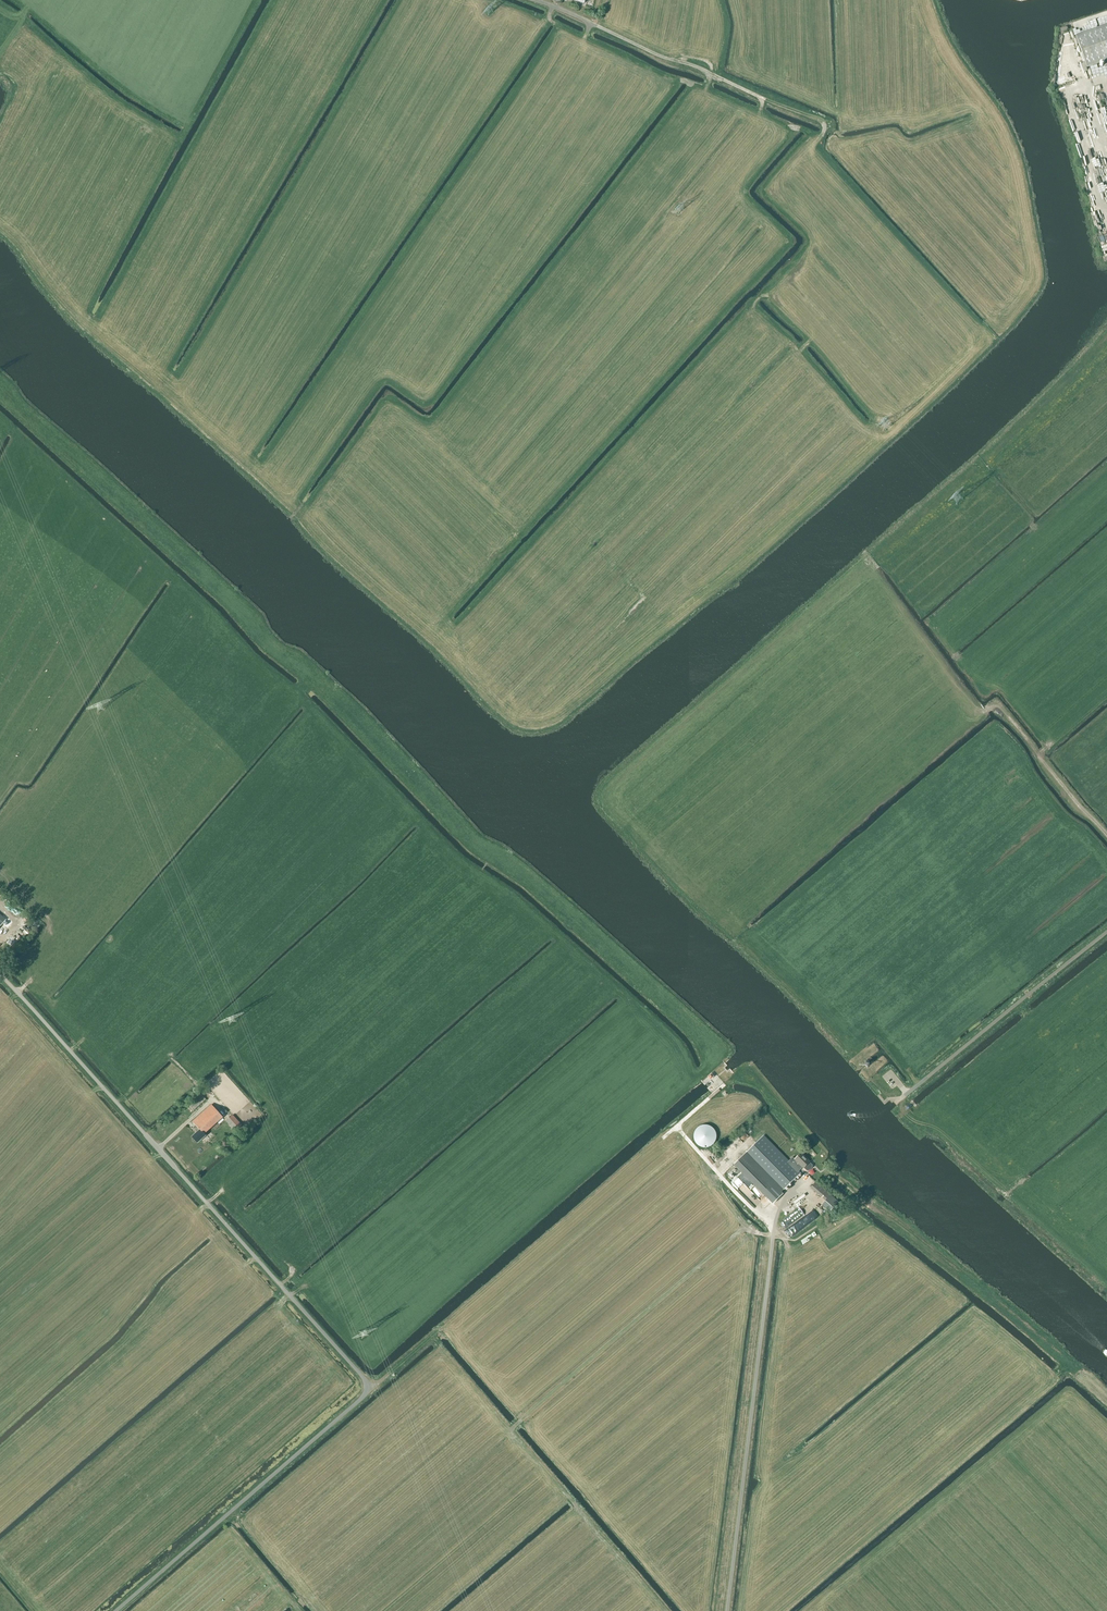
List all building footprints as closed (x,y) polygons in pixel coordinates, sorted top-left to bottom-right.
[(1076,36),(1087,68),(1106,61),(1106,25),(1076,36)] [(200,1094),(189,1104),(194,1110),(206,1099),(200,1094)] [(197,1143),(206,1135),(204,1134),(222,1117),(211,1105),(193,1121),(200,1129),(192,1137),(197,1143)] [(226,1121),(235,1131),(242,1125),(233,1115),(226,1121)] [(769,1130),(763,1124),(758,1130),(757,1128),(751,1135),(757,1141),(735,1164),(774,1203),(783,1194),(781,1192),(800,1173),(799,1171),(802,1168),(801,1168),(802,1167),(804,1168),(807,1170),(809,1170),(812,1167),(812,1165),(809,1162),(810,1162),(801,1153),(795,1159),(791,1163),(764,1136),(769,1130)] [(697,1144),(699,1146),(702,1147),(705,1148),(708,1147),(711,1146),(713,1144),(715,1142),(716,1139),(716,1136),(716,1133),(715,1130),(713,1128),(711,1126),(708,1125),(705,1125),(702,1125),(699,1126),(697,1128),(695,1130),(694,1133),(694,1136),(694,1139),(695,1142),(697,1144)] [(839,1201),(816,1181),(811,1187),(826,1200),(822,1204),(830,1211),(839,1201)]
